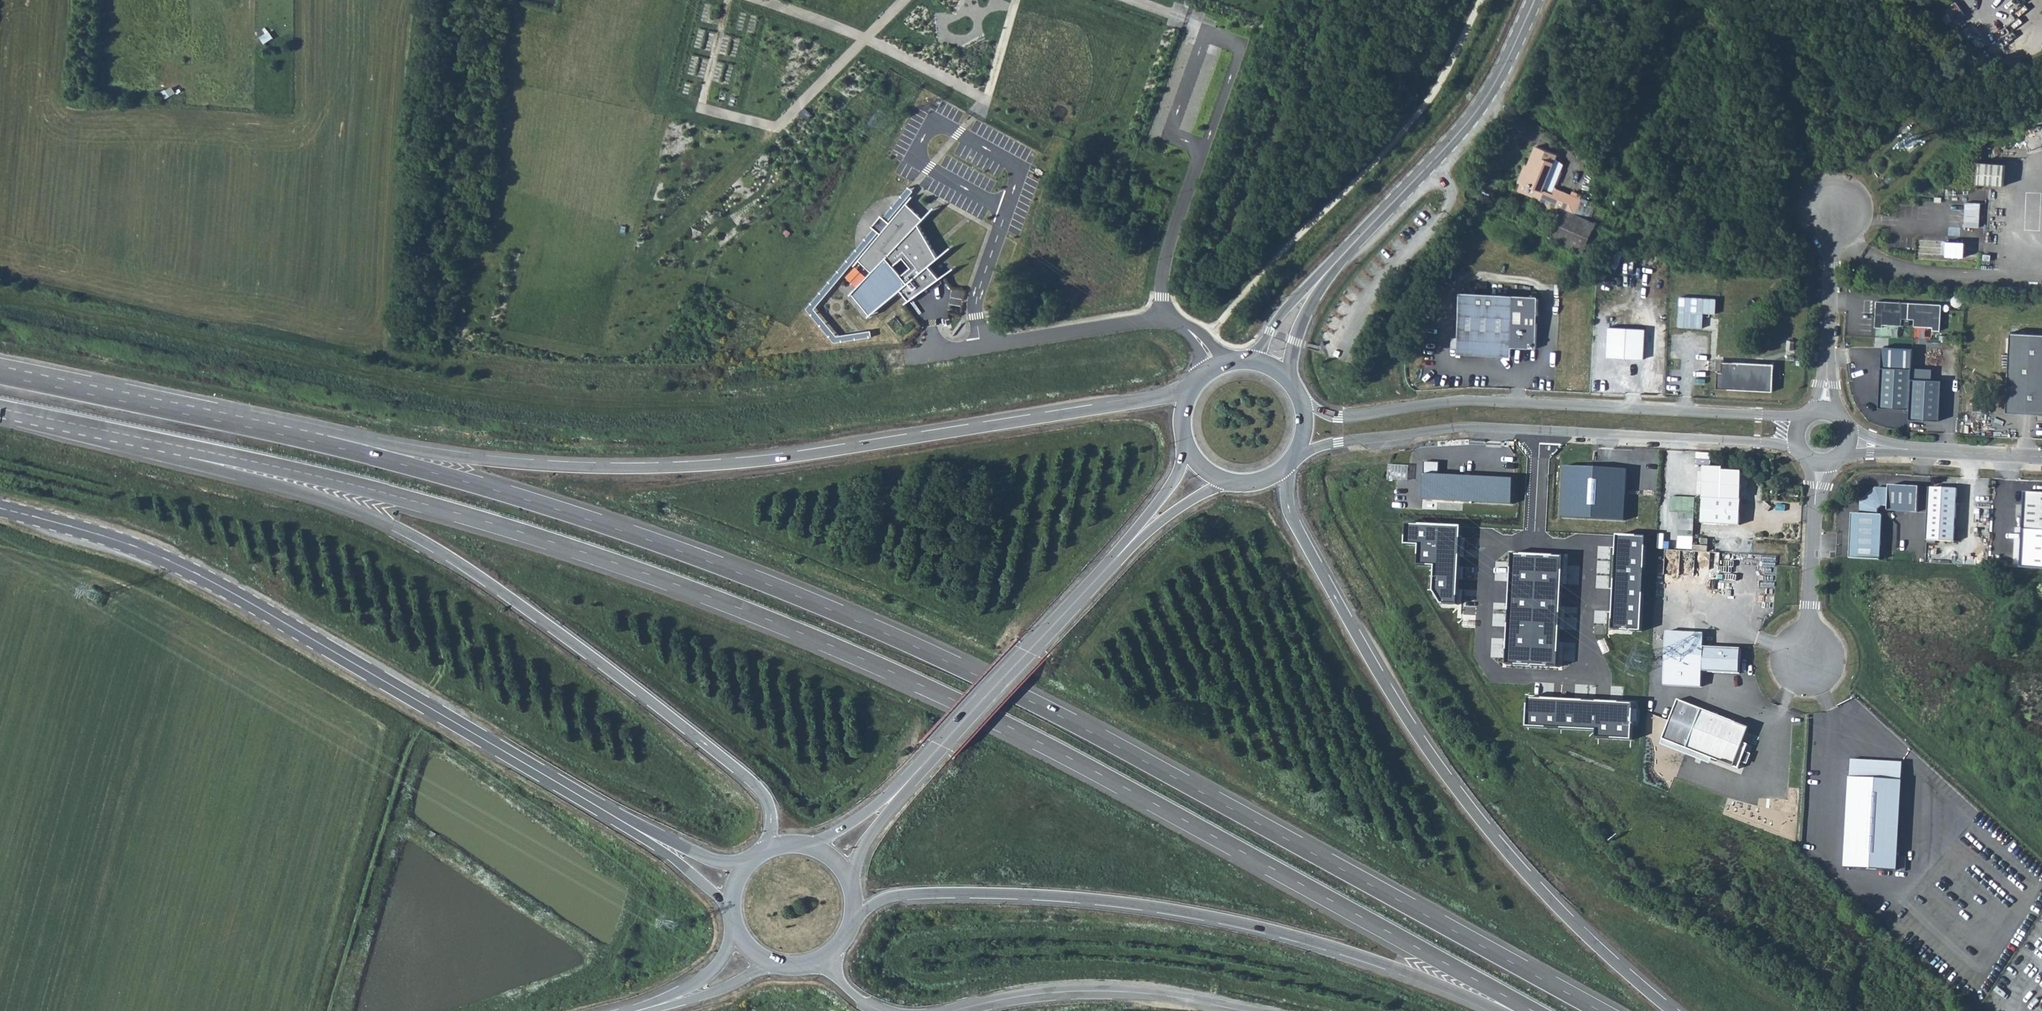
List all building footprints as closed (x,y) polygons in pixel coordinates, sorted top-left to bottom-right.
[(1519,182),(1522,184),(1543,190),(1558,155),(1537,146),(1527,170),(1524,169),(1519,182)] [(1980,160),(1978,183),(2004,185),(2006,162),(1980,160)] [(1522,184),(1519,190),(1539,199),(1543,190),(1522,184)] [(875,228),(807,308),(835,341),(872,336),(871,329),(837,334),(815,308),(879,232),(882,234),(855,265),(855,266),(860,260),(873,272),(851,295),(852,295),(854,293),(872,314),(869,316),(870,317),(901,290),(910,300),(906,303),(906,304),(934,284),(940,279),(955,268),(940,279),(930,266),(952,247),(939,258),(919,225),(924,220),(936,208),(935,207),(924,219),(908,204),(914,197),(913,196),(891,223),(889,221),(915,190),(910,186),(884,217),(882,215),(873,227),(875,228)] [(1538,200),(1543,212),(1557,208),(1561,209),(1575,215),(1582,199),(1556,189),(1554,194),(1543,190),(1539,199),(1538,200)] [(920,199),(914,205),(925,217),(931,211),(920,199)] [(1963,226),(1978,227),(1979,203),(1965,202),(1963,226)] [(1575,215),(1561,209),(1549,237),(1584,252),(1596,223),(1575,215)] [(1916,238),(1916,258),(1977,261),(1977,241),(1916,238)] [(1461,295),(1458,354),(1511,357),(1511,347),(1536,349),(1539,299),(1461,295)] [(1909,303),(1877,301),(1876,327),(1883,327),(1883,324),(1902,325),(1902,318),(1909,319),(1909,303)] [(1941,331),(1942,304),(1909,303),(1909,319),(1915,319),(1915,326),(1934,327),(1933,330),(1941,331)] [(1608,357),(1644,359),(1645,329),(1609,327),(1608,357)] [(2011,333),(2007,412),(2041,414),(2041,334),(2011,333)] [(1775,364),(1722,361),(1722,372),(1718,371),(1717,389),(1773,392),(1775,364)] [(1911,379),(1912,369),(1881,367),(1879,408),(1910,409),(1911,379)] [(1942,380),(1911,379),(1910,409),(1909,419),(1940,421),(1942,380)] [(1626,469),(1563,465),(1560,518),(1624,520),(1626,469)] [(1704,466),(1701,524),(1740,525),(1739,525),(1740,501),(1741,501),(1742,471),(1727,470),(1727,467),(1704,466)] [(1511,479),(1422,475),(1422,500),(1512,504),(1511,479)] [(1878,516),(1878,510),(1882,506),(1888,506),(1888,511),(1918,512),(1919,487),(1889,486),(1889,489),(1876,488),(1861,502),(1861,514),(1852,514),(1850,559),(1880,561),(1882,516),(1878,516)] [(1957,490),(1929,488),(1926,540),(1954,542),(1957,490)] [(2024,492),(2022,530),(2041,531),(2041,493),(2024,492)] [(1672,496),(1672,510),(1680,510),(1680,535),(1696,535),(1696,496),(1672,496)] [(1706,634),(1669,631),(1665,685),(1702,687),(1703,672),(1705,647),(1706,634)] [(1741,649),(1705,647),(1703,672),(1740,674),(1741,649)] [(1680,700),(1661,745),(1711,764),(1714,758),(1739,769),(1741,762),(1745,752),(1748,745),(1743,743),(1749,728),(1680,700)] [(1750,754),(1745,752),(1741,762),(1746,763),(1750,754)] [(1901,761),(1849,758),(1843,865),(1895,868),(1901,761)]
